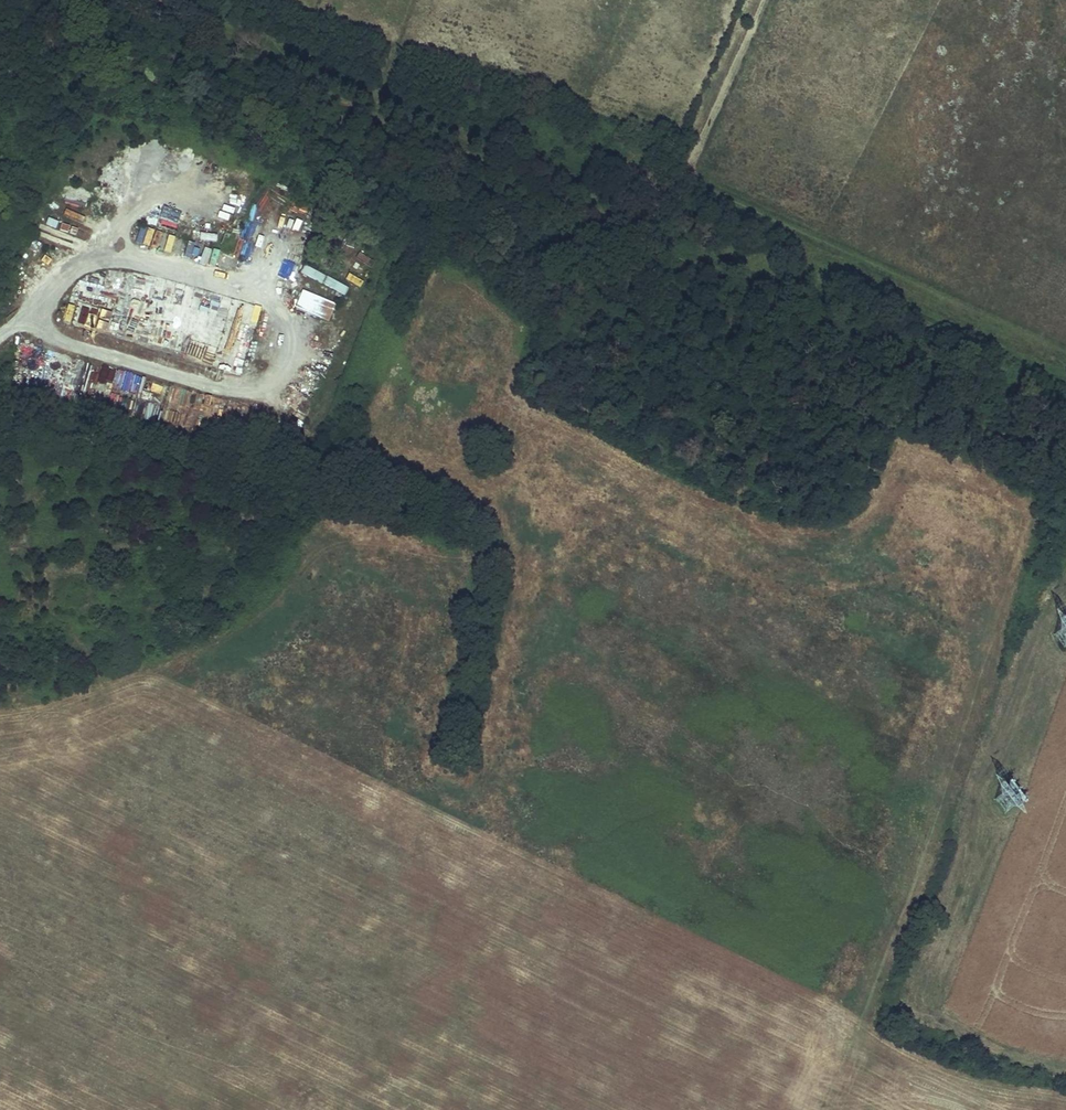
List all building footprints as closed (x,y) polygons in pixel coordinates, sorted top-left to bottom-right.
[(229,267),(232,250),(209,247),(207,264),(229,267)] [(304,264),(300,272),(344,295),(348,287),(304,264)] [(295,306),(329,321),(337,303),(303,288),(295,306)] [(74,387),(82,364),(65,358),(57,380),(74,387)]
